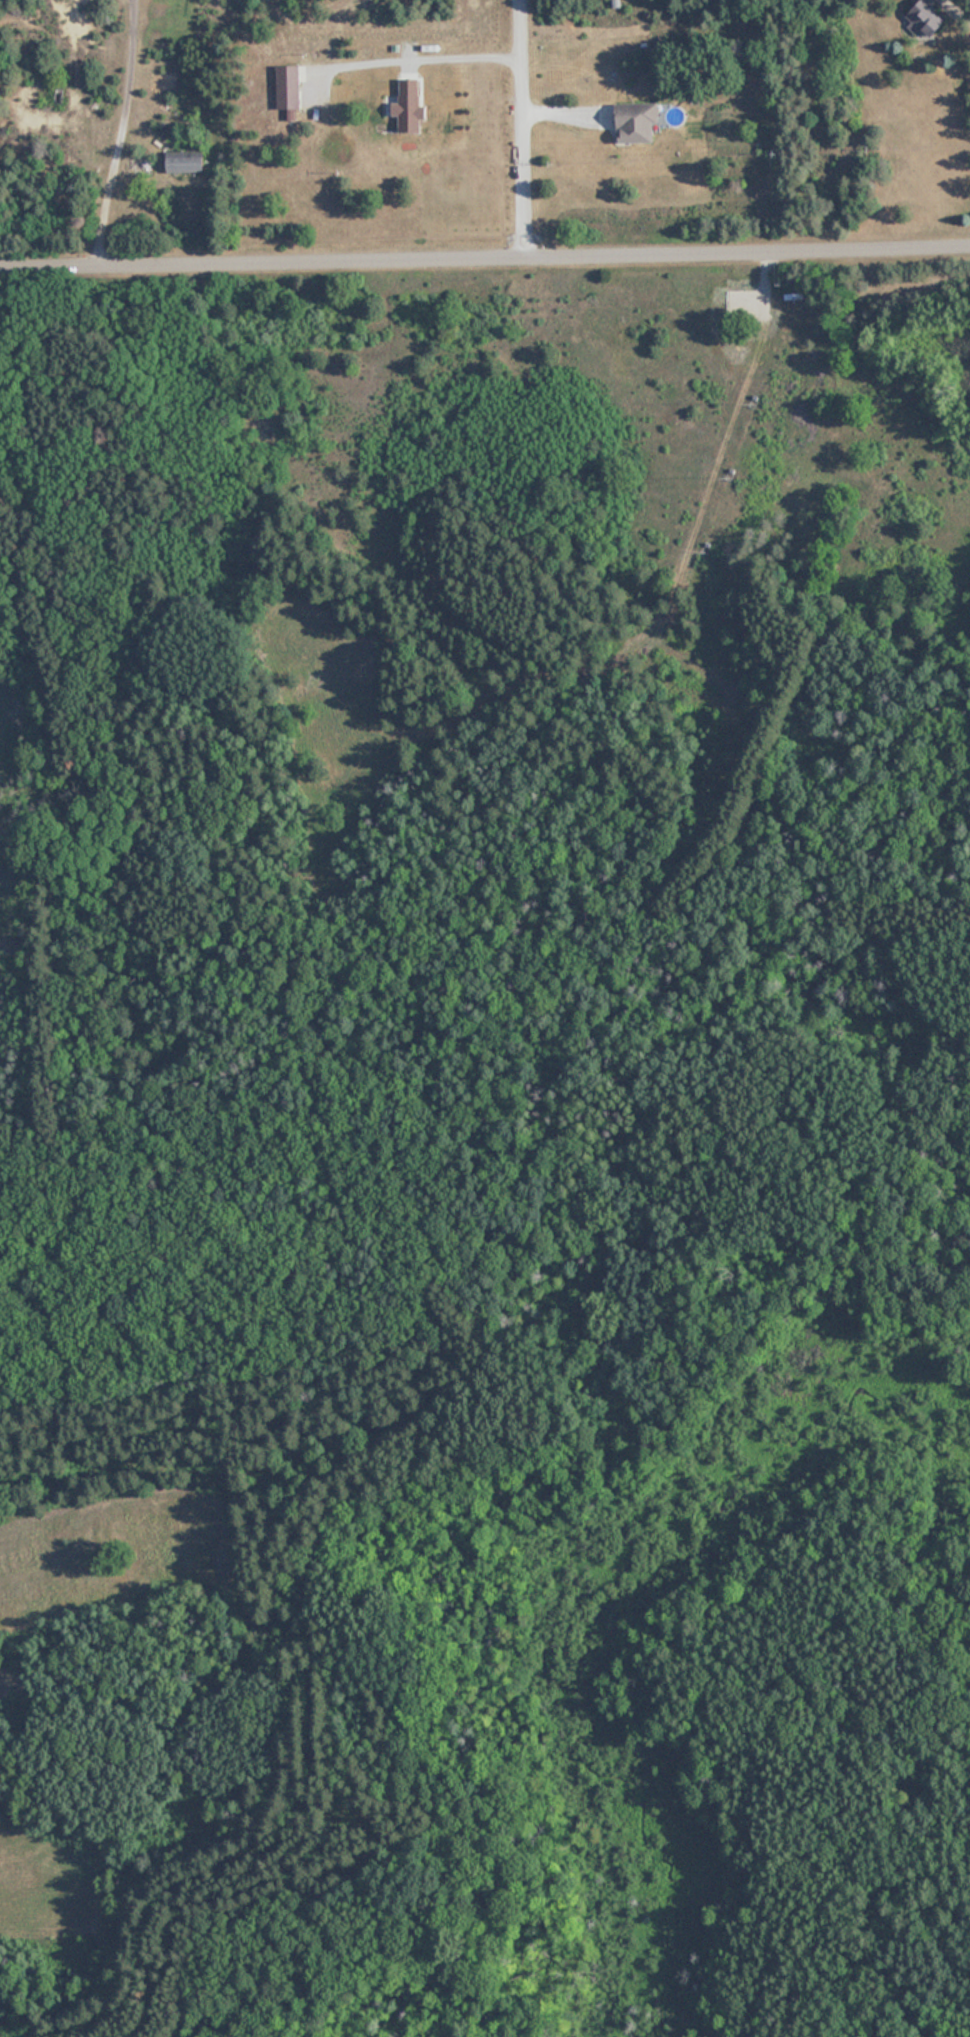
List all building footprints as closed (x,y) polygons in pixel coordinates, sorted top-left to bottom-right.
[(918,8),(915,8),(915,34),(942,34),(942,0),(918,0),(918,8)] [(658,104),(616,104),(616,144),(659,144),(658,104)] [(204,173),(204,133),(173,133),(173,139),(167,139),(167,173),(204,173)]
